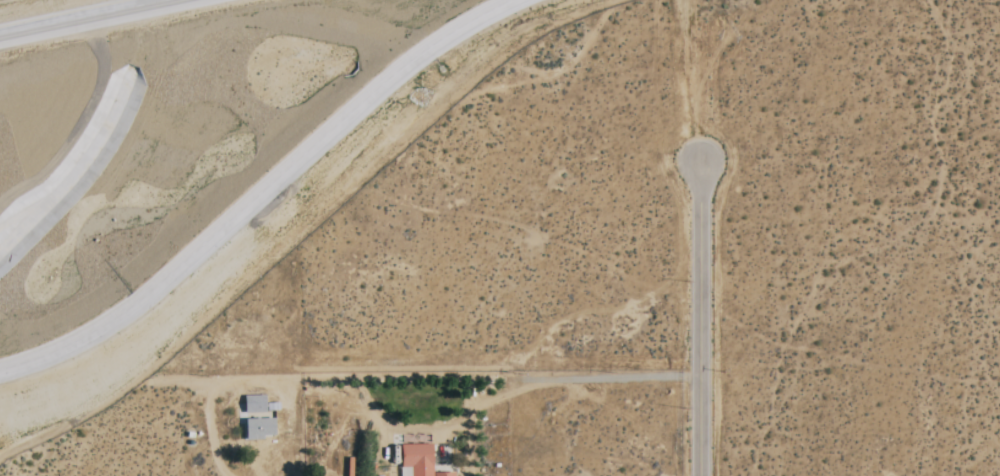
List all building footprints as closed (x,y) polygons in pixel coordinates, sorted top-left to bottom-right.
[(242,396),(243,413),(264,413),(263,396),(242,396)] [(243,420),(244,439),(273,438),(272,419),(243,420)] [(410,467),(411,475),(453,475),(452,473),(431,473),(430,444),(399,445),(400,467),(410,467)]
